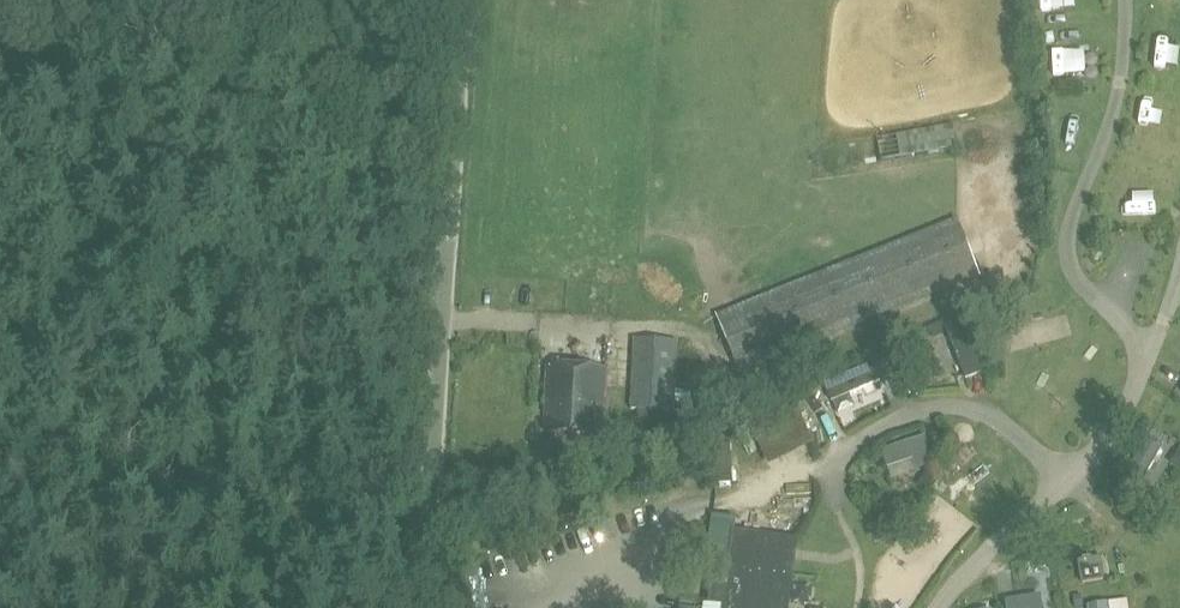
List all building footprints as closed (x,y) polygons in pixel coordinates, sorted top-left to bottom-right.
[(1078,30),(1076,0),(1061,0),(1063,31),(1078,30)] [(1057,78),(1093,76),(1091,48),(1056,50),(1057,78)] [(1175,79),(1175,50),(1162,50),(1163,79),(1175,79)] [(875,137),(880,166),(959,152),(959,149),(958,150),(953,123),(875,137)] [(716,314),(739,371),(981,275),(957,218),(716,314)] [(977,334),(953,341),(959,367),(971,364),(977,390),(990,387),(977,334)] [(630,409),(674,411),(678,340),(634,338),(630,409)] [(546,433),(602,436),(605,368),(550,366),(546,433)] [(916,379),(922,393),(931,388),(925,374),(916,379)] [(930,379),(932,393),(952,389),(949,375),(930,379)] [(936,464),(927,436),(884,450),(889,466),(916,457),(920,470),(936,464)] [(719,482),(733,481),(730,444),(716,445),(719,482)] [(1179,469),(1179,448),(1178,447),(1168,461),(1179,469)] [(926,491),(934,480),(926,475),(918,486),(926,491)] [(797,541),(732,532),(734,520),(716,518),(711,557),(717,557),(710,602),(725,604),(725,607),(788,607),(797,541)] [(1104,579),(1101,558),(1079,561),(1083,582),(1104,579)] [(1072,596),(1074,607),(1076,607),(1083,607),(1081,595),(1072,596)]
